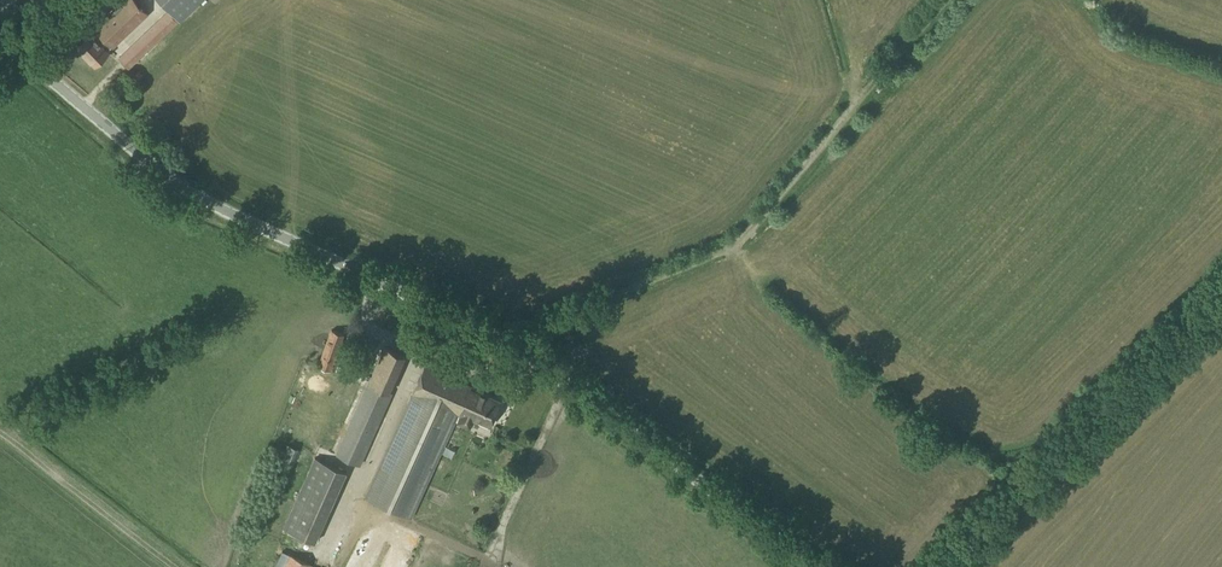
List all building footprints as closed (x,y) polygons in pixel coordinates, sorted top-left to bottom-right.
[(134,0),(125,0),(95,28),(95,29),(90,33),(89,33),(76,46),(95,66),(108,53),(107,51),(112,46),(113,47),(148,14),(134,0)] [(179,20),(200,0),(160,0),(179,20)] [(129,68),(177,22),(168,11),(119,58),(129,68)] [(134,76),(138,80),(143,75),(139,71),(134,76)] [(331,330),(318,366),(330,371),(344,335),(331,330)] [(411,518),(415,510),(454,421),(469,428),(473,418),(490,426),(500,402),(474,390),(475,388),(424,365),(365,498),(411,518)] [(337,454),(360,465),(392,393),(368,382),(337,454)] [(287,445),(281,460),(292,465),(298,449),(287,445)] [(315,543),(346,472),(315,458),(283,529),(315,543)] [(311,566),(282,553),(275,566),(311,566)]
